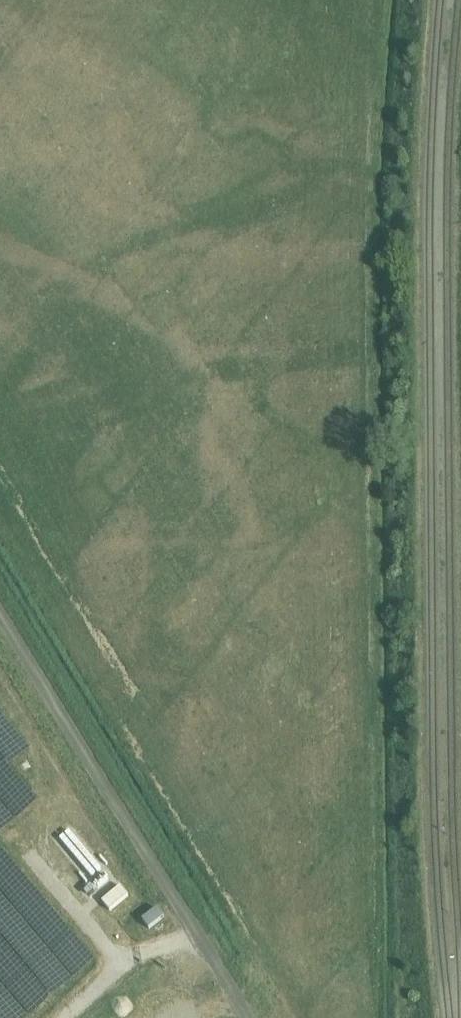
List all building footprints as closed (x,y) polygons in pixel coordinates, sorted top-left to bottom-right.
[(102,872),(69,832),(60,840),(93,880),(102,872)] [(106,875),(95,885),(99,890),(110,880),(106,875)] [(121,887),(104,902),(111,911),(128,896),(121,887)] [(158,910),(143,921),(149,930),(164,918),(158,910)]
